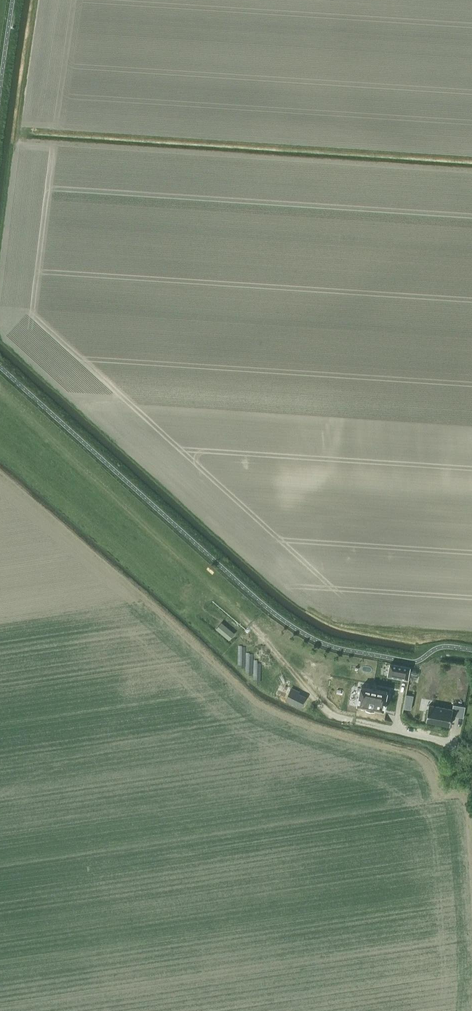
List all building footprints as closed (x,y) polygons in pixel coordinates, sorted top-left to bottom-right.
[(222,622),(216,629),(228,640),(235,633),(222,622)] [(390,663),(388,676),(408,679),(410,667),(390,663)] [(361,686),(355,716),(382,721),(388,691),(361,686)] [(291,687),(285,700),(300,707),(306,696),(299,693),(300,691),(291,687)] [(450,724),(452,715),(464,717),(466,706),(453,704),(452,709),(429,704),(426,720),(450,724)]
